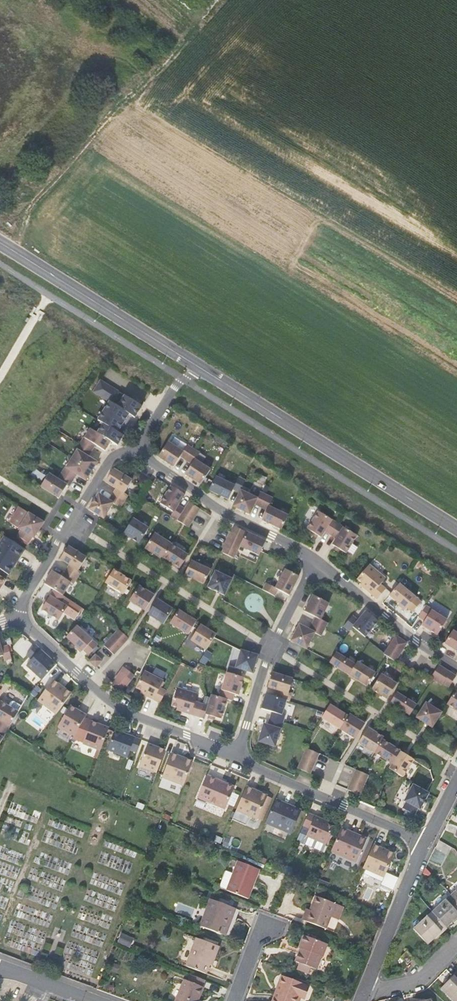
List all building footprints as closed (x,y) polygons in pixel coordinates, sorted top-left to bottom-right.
[(103,424),(97,433),(110,441),(117,445),(123,436),(118,432),(129,414),(135,417),(142,406),(101,380),(93,392),(109,402),(98,420),(103,424)] [(84,438),(80,444),(92,451),(95,445),(105,450),(110,441),(97,433),(90,429),(85,438),(84,438)] [(183,452),(168,442),(158,457),(174,467),(180,456),(186,460),(194,449),(188,445),(183,452)] [(77,450),(71,459),(92,471),(97,462),(88,456),(92,451),(80,444),(76,450),(77,450)] [(200,453),(194,449),(186,460),(192,464),(185,475),(200,484),(210,469),(195,460),(200,453)] [(65,467),(61,473),(73,480),(76,475),(86,480),(92,471),(71,459),(66,468),(65,467)] [(116,488),(112,494),(124,502),(128,495),(124,493),(132,480),(114,469),(106,482),(116,488)] [(73,480),(61,473),(58,479),(49,474),(41,486),(59,498),(67,485),(69,487),(73,480)] [(235,486),(215,476),(209,490),(228,500),(233,489),(239,492),(240,490),(245,480),(239,477),(235,486)] [(185,494),(171,486),(160,504),(173,512),(171,516),(188,527),(200,509),(189,502),(184,509),(178,505),(185,494)] [(257,498),(240,490),(239,492),(233,506),(250,514),(255,504),(261,507),(266,495),(260,492),(257,498)] [(109,500),(98,494),(89,510),(104,519),(113,503),(120,508),(124,502),(112,494),(109,500)] [(266,495),(261,507),(267,510),(262,520),(281,529),(288,516),(269,507),(273,498),(266,495)] [(337,524),(318,512),(307,529),(321,537),(325,531),(330,535),(337,524)] [(44,522),(29,513),(19,529),(21,530),(17,536),(28,543),(32,537),(34,538),(44,522)] [(133,518),(123,533),(139,543),(149,528),(133,518)] [(357,536),(337,524),(330,535),(336,538),(332,545),(346,553),(357,536)] [(266,541),(234,526),(222,552),(234,558),(240,546),(259,555),(266,541)] [(154,533),(145,548),(155,554),(160,558),(162,556),(170,543),(154,533)] [(0,543),(0,569),(9,574),(25,549),(4,536),(0,543)] [(188,555),(170,543),(162,556),(171,562),(180,568),(188,555)] [(70,566),(67,571),(77,578),(81,572),(78,570),(86,558),(68,546),(60,559),(70,566)] [(191,561),(184,575),(190,577),(204,584),(211,570),(191,561)] [(385,578),(369,564),(357,579),(362,583),(360,585),(377,599),(386,589),(380,584),(385,578)] [(299,576),(285,569),(275,588),(266,584),(263,590),(275,596),(278,590),(289,595),(299,576)] [(113,570),(105,583),(123,594),(132,581),(113,570)] [(52,571),(44,583),(54,590),(62,595),(70,583),(73,584),(77,578),(67,571),(63,577),(52,571)] [(215,571),(208,587),(218,592),(221,593),(224,595),(232,579),(215,571)] [(399,584),(389,595),(406,609),(407,608),(413,612),(421,602),(399,584)] [(139,586),(129,601),(145,610),(154,595),(148,592),(139,586)] [(62,595),(54,590),(41,609),(59,620),(64,613),(74,620),(83,608),(66,597),(62,595)] [(315,617),(312,623),(324,630),(328,623),(320,619),(329,603),(313,595),(304,612),(315,617)] [(157,599),(148,614),(163,624),(173,609),(162,603),(157,599)] [(432,610),(426,606),(418,617),(424,621),(422,625),(437,635),(447,620),(432,610)] [(178,610),(170,623),(188,634),(196,621),(192,618),(178,610)] [(358,620),(352,616),(344,626),(349,631),(353,627),(365,637),(378,621),(366,611),(358,620)] [(324,630),(312,623),(309,630),(299,624),(291,641),(306,649),(315,633),(321,636),(324,630)] [(200,625),(191,640),(206,650),(214,637),(216,635),(208,630),(206,629),(200,625)] [(77,626),(66,637),(82,652),(84,650),(89,655),(98,645),(77,626)] [(104,645),(114,654),(128,638),(118,629),(104,645)] [(453,631),(445,644),(456,651),(456,634),(453,631)] [(407,643),(395,635),(384,654),(395,661),(407,643)] [(3,656),(4,661),(11,658),(8,646),(1,648),(0,645),(0,656),(3,656)] [(31,660),(26,665),(42,680),(55,666),(50,662),(52,660),(35,645),(26,655),(31,660)] [(100,649),(89,661),(99,669),(109,657),(100,649)] [(229,665),(227,673),(244,678),(246,671),(252,673),(258,655),(255,654),(241,650),(236,667),(229,665)] [(336,652),(329,662),(349,675),(355,665),(336,652)] [(357,662),(355,665),(349,675),(367,686),(375,673),(357,662)] [(456,676),(439,665),(431,678),(442,685),(443,683),(449,687),(456,676)] [(126,687),(134,675),(123,667),(115,679),(117,680),(113,685),(120,690),(124,685),(126,687)] [(141,690),(140,692),(160,703),(166,691),(160,688),(163,681),(144,671),(136,688),(141,690)] [(214,694),(220,695),(225,673),(220,671),(214,694)] [(227,673),(219,697),(227,699),(232,701),(234,693),(239,695),(244,678),(227,673)] [(279,690),(277,698),(286,700),(292,702),(293,695),(288,693),(292,679),(272,673),(268,687),(279,690)] [(381,674),(372,689),(387,699),(396,684),(381,674)] [(53,680),(37,701),(56,714),(71,693),(65,689),(64,690),(58,686),(59,684),(53,680)] [(198,716),(201,704),(195,702),(197,694),(177,688),(171,706),(177,708),(176,710),(198,716)] [(446,704),(456,711),(456,688),(446,704)] [(396,693),(390,703),(410,715),(416,705),(396,693)] [(272,712),(270,719),(283,723),(285,716),(282,715),(286,700),(277,698),(265,694),(261,709),(272,712)] [(208,706),(201,704),(198,716),(204,718),(206,714),(221,719),(227,699),(219,697),(211,695),(208,706)] [(7,731),(18,712),(0,701),(0,728),(7,731)] [(426,703),(416,718),(432,727),(441,713),(426,703)] [(321,718),(339,729),(348,716),(330,705),(321,718)] [(70,706),(58,727),(74,736),(87,714),(80,710),(80,711),(70,706)] [(365,724),(349,714),(348,716),(339,729),(355,739),(365,724)] [(275,747),(283,723),(270,719),(268,725),(264,724),(258,742),(275,747)] [(91,722),(83,744),(100,751),(109,727),(102,724),(102,725),(91,722)] [(358,743),(374,753),(382,740),(383,737),(368,727),(358,743)] [(114,732),(107,750),(127,757),(130,750),(137,752),(141,740),(121,732),(120,734),(114,732)] [(392,764),(400,751),(382,740),(374,753),(392,764)] [(148,743),(139,766),(156,773),(165,750),(155,746),(155,745),(148,743)] [(310,773),(319,754),(306,748),(298,768),(310,773)] [(414,760),(400,751),(392,764),(389,769),(403,777),(414,760)] [(171,753),(162,778),(183,786),(192,761),(171,753)] [(359,795),(368,775),(356,770),(347,790),(359,795)] [(207,775),(198,798),(225,809),(235,787),(207,775)] [(429,794),(413,785),(404,801),(406,802),(403,808),(414,815),(418,808),(420,810),(429,794)] [(246,786),(236,810),(257,819),(267,796),(260,793),(260,794),(253,791),(253,790),(246,786)] [(275,799),(265,823),(291,834),(301,811),(275,799)] [(329,822),(308,813),(303,825),(310,828),(307,836),(326,844),(333,827),(328,825),(329,822)] [(341,828),(331,852),(357,863),(367,839),(341,828)] [(373,844),(363,868),(384,878),(394,854),(387,851),(387,852),(380,849),(380,847),(373,844)] [(226,890),(246,898),(251,883),(254,884),(259,870),(238,861),(233,874),(226,871),(220,886),(227,889),(226,890)] [(432,911),(447,927),(456,918),(456,901),(451,894),(432,911)] [(336,904),(315,896),(305,921),(326,929),(330,917),(336,904)] [(211,899),(201,927),(224,935),(235,908),(211,899)] [(344,907),(336,904),(330,917),(339,921),(344,907)] [(413,929),(427,944),(447,927),(432,911),(413,929)] [(327,944),(304,936),(299,948),(300,949),(296,962),(299,963),(311,968),(316,969),(321,956),(322,957),(327,944)] [(186,966),(206,974),(211,960),(213,961),(219,946),(196,938),(186,966)] [(407,951),(400,957),(408,965),(414,959),(407,951)] [(311,968),(299,963),(296,969),(308,973),(311,968)] [(441,989),(453,1000),(456,1000),(456,973),(441,989)] [(205,980),(191,975),(188,981),(202,987),(205,980)] [(284,977),(278,994),(276,993),(273,1000),(297,1000),(298,996),(302,998),(306,985),(284,977)] [(185,979),(176,1000),(195,1000),(198,995),(200,996),(203,987),(202,987),(188,981),(185,979)]
